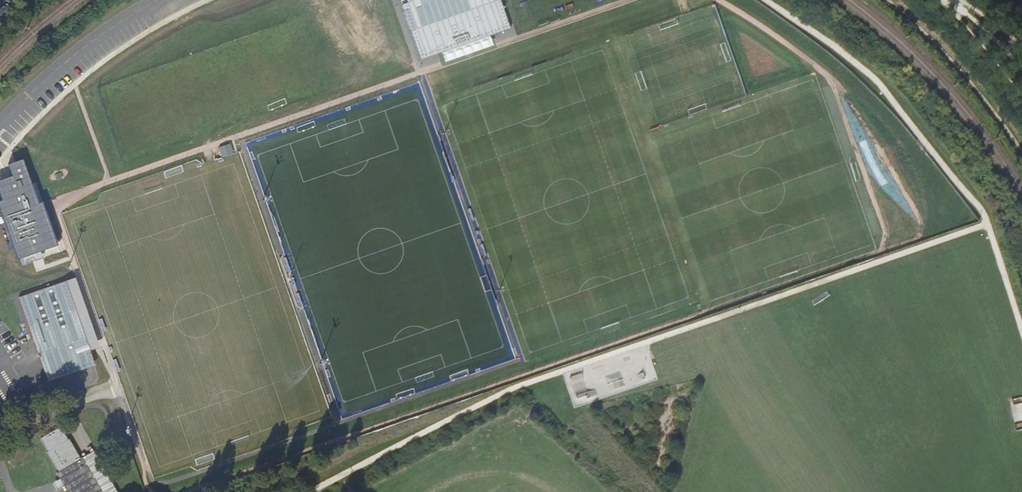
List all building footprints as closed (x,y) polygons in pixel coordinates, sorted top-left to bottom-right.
[(404,0),(405,5),(400,7),(421,60),(439,54),(444,66),(498,48),(493,33),(508,28),(498,0),(405,0),(404,0)] [(27,160),(13,164),(18,178),(1,183),(7,203),(0,204),(22,261),(38,255),(62,246),(46,203),(42,206),(27,160)] [(18,298),(47,383),(94,366),(65,281),(18,298)] [(570,374),(579,400),(596,394),(591,379),(598,376),(594,365),(570,374)] [(67,491),(116,491),(93,451),(82,459),(60,425),(38,436),(58,471),(55,473),(67,491)]
